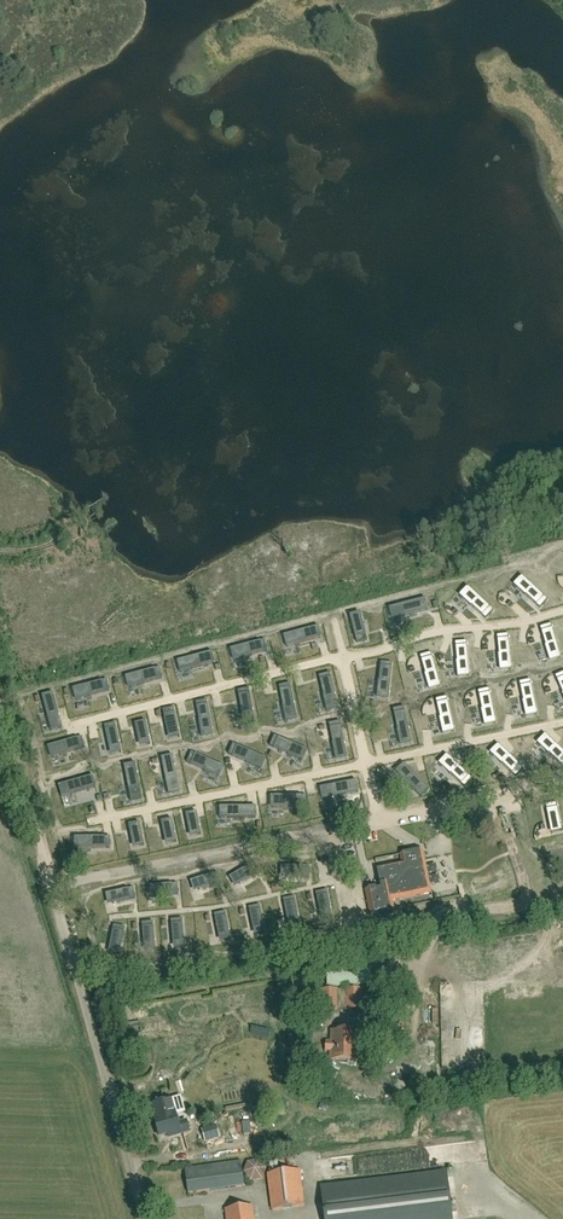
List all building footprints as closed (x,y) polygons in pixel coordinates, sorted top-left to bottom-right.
[(547,601),(522,577),(514,586),(540,609),(547,601)] [(461,596),(484,618),(492,609),(469,587),(461,596)] [(393,620),(428,611),(425,599),(390,609),(393,620)] [(361,618),(351,621),(357,644),(367,641),(361,618)] [(551,625),(540,628),(550,661),(561,658),(551,625)] [(319,627),(283,637),(286,648),(321,639),(319,627)] [(508,635),(497,636),(501,671),(512,669),(508,635)] [(265,641),(232,650),(235,661),(250,657),(249,657),(268,652),(265,641)] [(466,642),(455,643),(458,677),(470,676),(466,642)] [(212,653),(177,662),(180,673),(215,664),(212,653)] [(431,654),(420,657),(430,690),(440,687),(431,654)] [(389,698),(392,664),(381,663),(379,682),(378,681),(377,697),(389,698)] [(160,669),(127,677),(130,689),(145,685),(144,684),(163,679),(160,669)] [(330,674),(319,677),(323,696),(326,711),(338,708),(330,674)] [(107,681),(74,689),(77,701),(92,697),(91,696),(110,691),(107,681)] [(530,681),(519,683),(526,717),(537,714),(530,681)] [(290,685),(279,687),(283,706),(282,706),(285,721),(297,719),(290,685)] [(249,689),(237,692),(241,711),(244,726),(255,724),(249,689)] [(489,690),(478,692),(485,726),(496,723),(489,690)] [(53,693),(42,696),(51,731),(62,729),(53,693)] [(447,698),(436,700),(443,734),(454,731),(447,698)] [(207,701),(196,703),(199,721),(198,722),(201,737),(213,735),(207,701)] [(400,745),(411,742),(404,708),(393,710),(397,731),(400,745)] [(174,709),(163,711),(167,734),(178,731),(174,709)] [(150,745),(146,722),(135,724),(138,742),(149,740),(150,745)] [(340,722),(329,725),(333,744),(332,744),(335,759),(347,757),(340,722)] [(115,724),(104,726),(109,749),(120,747),(115,724)] [(538,743),(562,767),(562,752),(546,735),(538,743)] [(274,736),(270,747),(288,755),(302,761),(307,750),(274,736)] [(82,737),(49,747),(52,758),(67,754),(67,753),(85,748),(82,737)] [(233,745),(228,755),(247,763),(246,764),(260,770),(265,759),(233,745)] [(499,745),(491,754),(515,777),(523,769),(499,745)] [(191,753),(187,763),(204,771),(218,778),(223,767),(191,753)] [(172,756),(161,758),(168,794),(180,792),(172,756)] [(447,756),(440,764),(464,788),(472,780),(447,756)] [(135,764),(124,766),(131,802),(142,800),(135,764)] [(408,784),(421,798),(429,790),(405,765),(396,773),(407,785),(408,784)] [(93,777),(58,786),(61,798),(96,788),(93,777)] [(356,781),(321,788),(323,800),(358,793),(356,781)] [(272,796),(272,808),(288,808),(306,808),(306,797),(272,796)] [(556,803),(545,806),(550,828),(561,826),(556,803)] [(219,807),(219,819),(256,818),(256,807),(219,807)] [(189,832),(199,830),(200,836),(201,835),(196,812),(185,815),(189,832)] [(164,840),(175,838),(176,843),(172,820),(161,822),(164,840)] [(144,846),(139,823),(128,825),(132,843),(142,841),(144,846)] [(75,837),(75,849),(91,849),(110,849),(110,838),(75,837)] [(376,885),(365,887),(371,914),(395,910),(394,901),(409,898),(432,894),(422,841),(399,845),(401,854),(371,860),(376,885)] [(239,885),(259,873),(253,864),(234,876),(239,885)] [(286,867),(286,878),(309,878),(309,867),(286,867)] [(195,881),(199,891),(221,884),(217,873),(195,881)] [(178,895),(177,884),(154,886),(155,897),(178,895)] [(111,893),(113,904),(136,899),(133,888),(111,893)] [(320,916),(331,914),(327,891),(316,893),(320,916)] [(283,900),(288,923),(299,920),(294,898),(283,900)] [(259,906),(248,908),(253,931),(264,929),(259,906)] [(214,915),(219,937),(230,935),(225,913),(214,915)] [(173,944),(184,943),(182,920),(171,921),(173,944)] [(144,946),(155,945),(153,922),(142,923),(144,946)] [(114,926),(109,949),(120,951),(125,928),(114,926)] [(460,977),(458,946),(449,946),(450,977),(460,977)] [(363,1009),(362,988),(320,990),(321,1010),(363,1009)] [(329,1059),(356,1061),(357,1031),(331,1030),(330,1043),(325,1043),(325,1051),(330,1051),(329,1059)] [(155,1121),(160,1136),(166,1134),(167,1138),(190,1132),(188,1122),(178,1124),(171,1100),(152,1105),(157,1121),(155,1121)] [(283,1103),(259,1106),(261,1119),(284,1116),(283,1103)] [(241,1122),(243,1135),(251,1134),(250,1121),(241,1122)] [(217,1127),(203,1130),(206,1142),(220,1139),(217,1127)] [(247,1181),(265,1180),(264,1160),(246,1161),(247,1181)] [(245,1188),(242,1164),(186,1171),(189,1196),(245,1188)] [(272,1211),(306,1207),(301,1169),(268,1173),(272,1211)] [(446,1173),(321,1188),(321,1190),(325,1218),(452,1218),(446,1173)] [(252,1206),(226,1209),(228,1218),(254,1218),(252,1206)]
